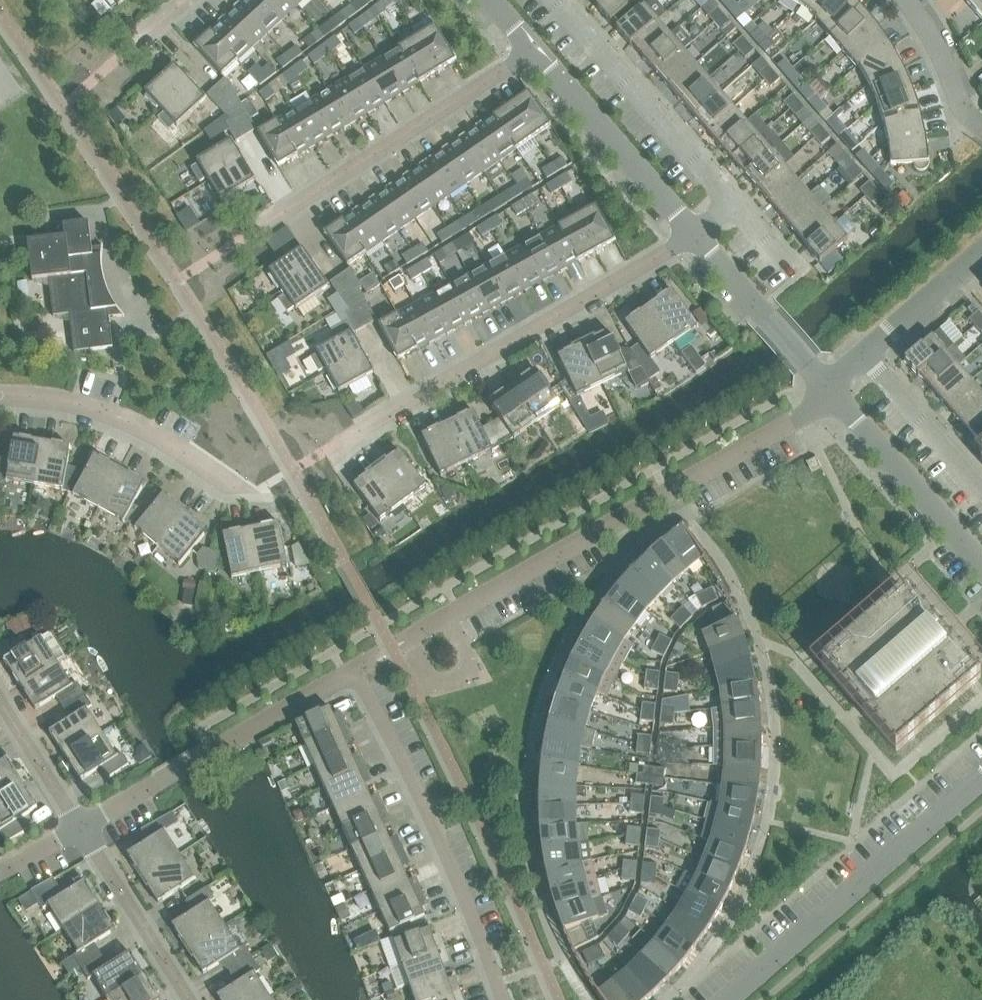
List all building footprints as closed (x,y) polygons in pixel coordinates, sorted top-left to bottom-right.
[(111,10),(117,5),(119,7),(127,0),(103,0),(111,10)] [(241,4),(268,33),(283,19),(265,0),(245,0),(241,4)] [(283,19),(298,5),(293,0),(265,0),(283,19)] [(353,3),(359,11),(369,4),(366,0),(358,0),(353,3)] [(396,0),(385,0),(382,2),(388,10),(398,2),(396,0)] [(599,6),(597,7),(612,24),(638,0),(608,0),(600,7),(599,6)] [(654,0),(651,0),(617,30),(631,46),(633,45),(632,44),(658,20),(666,14),(654,0)] [(730,11),(737,4),(734,0),(724,0),(722,2),(730,11)] [(817,18),(818,18),(834,0),(806,0),(801,6),(817,18)] [(830,36),(861,6),(854,0),(834,0),(818,18),(817,18),(815,19),(830,36)] [(968,3),(981,19),(981,0),(972,0),(968,3)] [(236,9),(226,18),(253,47),(268,33),(241,4),(239,2),(234,7),(236,9)] [(359,11),(353,3),(344,11),(350,19),(359,11)] [(737,4),(730,11),(738,20),(745,13),(737,4)] [(830,36),(843,52),(877,25),(861,6),(830,36)] [(709,15),(715,22),(725,13),(719,7),(709,15)] [(369,12),(359,19),(365,27),(375,20),(369,12)] [(725,13),(715,22),(721,29),(731,20),(725,13)] [(221,23),(211,32),(238,61),(253,47),(226,18),(224,16),(219,21),(221,23)] [(365,27),(359,19),(350,26),(356,34),(365,27)] [(633,45),(645,58),(671,35),(658,20),(632,44),(633,45)] [(330,21),(321,28),(327,36),(336,29),(330,21)] [(858,68),(860,67),(859,66),(892,45),(877,25),(843,52),(858,68)] [(418,37),(438,72),(439,74),(445,70),(444,68),(457,60),(436,26),(418,37)] [(327,36),(321,28),(311,35),(317,43),(327,36)] [(657,73),(684,49),(691,43),(678,28),(671,35),(645,58),(657,73)] [(751,35),(758,44),(766,37),(758,28),(751,35)] [(238,61),(211,32),(209,30),(204,35),(206,36),(195,46),(222,76),(238,61)] [(734,44),(740,51),(750,42),(744,35),(734,44)] [(336,36),(326,44),(332,51),(342,44),(336,36)] [(400,47),(421,82),(422,84),(428,81),(427,78),(438,72),(418,37),(400,47)] [(766,37),(758,44),(766,53),(774,46),(766,37)] [(750,42),(740,51),(746,58),(756,49),(750,42)] [(332,51),(326,44),(317,51),(323,59),(332,51)] [(859,66),(860,67),(869,84),(904,67),(892,45),(859,66)] [(297,46),(287,53),(293,61),(303,54),(297,46)] [(383,58),(403,93),(404,95),(410,91),(409,89),(421,82),(400,47),(383,58)] [(657,73),(670,87),(696,64),(684,49),(657,73)] [(293,61),(287,53),(278,60),(284,68),(293,61)] [(383,58),(365,68),(385,103),(387,105),(393,102),(392,99),(403,93),(383,58)] [(793,69),(786,75),(794,84),(801,78),(813,68),(805,58),(793,69)] [(778,66),(786,75),(793,69),(785,60),(778,66)] [(303,61),(293,68),(299,76),(309,69),(303,61)] [(670,87),(683,101),(709,78),(696,64),(670,87)] [(759,73),(765,80),(775,71),(769,64),(759,73)] [(159,106),(162,109),(193,80),(188,75),(186,77),(175,65),(146,92),(148,94),(145,96),(156,108),(159,106)] [(869,84),(878,103),(914,90),(904,67),(869,84)] [(299,76),(293,68),(283,76),(289,84),(299,76)] [(365,68),(348,79),(368,114),(369,116),(375,112),(374,110),(385,103),(365,68)] [(254,77),(260,86),(270,78),(264,70),(254,77)] [(775,71),(765,80),(771,87),(781,78),(775,71)] [(225,78),(216,86),(231,102),(237,96),(240,94),(225,78)] [(683,101),(695,116),(722,93),(709,78),(683,101)] [(348,79),(330,89),(352,126),(358,122),(356,120),(368,114),(348,79)] [(193,80),(162,109),(164,112),(159,118),(170,129),(176,124),(178,126),(207,99),(196,87),(198,85),(193,80)] [(217,105),(222,110),(231,102),(216,86),(207,95),(217,105)] [(260,93),(266,101),(276,94),(270,86),(260,93)] [(330,89),(312,100),(333,135),(344,128),(345,130),(352,126),(330,89)] [(878,103),(884,123),(921,113),(914,90),(878,103)] [(805,97),(813,106),(820,100),(813,91),(805,97)] [(510,102),(511,104),(534,137),(552,125),(529,92),(517,100),(516,98),(510,102)] [(695,116),(708,131),(735,108),(722,93),(695,116)] [(785,102),(791,109),(801,101),(795,94),(785,102)] [(227,115),(231,120),(236,117),(246,111),(242,104),(237,96),(231,102),(222,110),(227,115)] [(242,104),(246,111),(252,120),(260,115),(250,99),(242,104)] [(312,100),(295,111),(315,145),(327,138),(328,140),(334,137),(333,135),(312,100)] [(820,100),(813,106),(821,116),(828,109),(820,100)] [(801,101),(791,109),(797,116),(807,107),(801,101)] [(493,114),(495,116),(517,149),(534,137),(511,104),(500,112),(499,110),(493,114)] [(211,110),(211,115),(217,122),(227,115),(222,110),(217,105),(211,110)] [(117,106),(108,114),(115,125),(125,118),(117,106)] [(708,131),(721,145),(747,122),(735,108),(708,131)] [(840,137),(847,131),(855,124),(842,109),(826,122),(840,137)] [(246,111),(236,117),(247,135),(257,129),(252,120),(246,111)] [(295,111),(277,121),(298,155),(309,149),(310,151),(316,147),(315,145),(295,111)] [(884,123),(889,143),(927,137),(921,113),(884,123)] [(217,122),(213,126),(219,135),(230,130),(225,123),(231,120),(227,115),(217,122)] [(721,145),(733,160),(768,129),(755,115),(747,122),(721,145)] [(476,125),(478,128),(501,161),(517,149),(495,116),(484,124),(482,121),(476,125)] [(231,120),(225,123),(230,130),(237,141),(247,135),(236,117),(231,120)] [(298,155),(277,121),(259,132),(279,166),(292,159),(293,161),(299,158),(298,155)] [(810,131),(816,138),(826,129),(820,123),(810,131)] [(460,137),(461,139),(484,172),(501,161),(478,128),(467,135),(465,133),(460,137)] [(733,160),(746,174),(781,144),(768,129),(733,160)] [(826,129),(816,138),(822,145),(832,136),(826,129)] [(847,131),(840,137),(847,146),(855,140),(847,131)] [(927,137),(889,143),(891,165),(914,163),(914,164),(915,166),(915,167),(916,168),(918,170),(919,170),(921,171),(922,171),(923,171),(924,170),(926,170),(927,169),(928,168),(929,167),(929,166),(929,165),(930,164),(930,163),(927,137)] [(443,149),(444,151),(467,184),(484,172),(461,139),(450,147),(449,145),(443,149)] [(207,177),(209,181),(246,159),(243,153),(240,154),(232,140),(198,161),(199,163),(192,167),(201,181),(207,177)] [(759,189),(785,166),(793,158),(781,144),(746,174),(759,189)] [(856,156),(864,166),(872,159),(864,150),(856,156)] [(432,156),(426,160),(450,196),(467,184),(444,151),(433,158),(432,156)] [(835,160),(841,167),(851,158),(845,151),(835,160)] [(152,152),(140,160),(149,173),(160,164),(152,152)] [(563,157),(553,163),(558,172),(568,165),(563,157)] [(851,158),(841,167),(847,174),(854,182),(864,173),(857,165),(851,158)] [(246,159),(209,181),(212,185),(209,186),(217,200),(220,198),(222,201),(256,180),(248,166),(250,165),(246,159)] [(872,159),(864,166),(872,175),(880,168),(872,159)] [(421,167),(410,174),(433,207),(450,196),(426,160),(420,164),(421,167)] [(558,172),(553,163),(543,170),(548,178),(558,172)] [(759,189),(771,203),(797,180),(785,166),(759,189)] [(880,168),(872,175),(886,191),(894,185),(880,168)] [(405,178),(394,186),(416,219),(433,207),(410,174),(409,172),(403,176),(405,178)] [(568,173),(557,179),(563,187),(573,181),(568,173)] [(528,178),(518,185),(523,193),(534,187),(528,178)] [(563,187),(557,179),(548,185),(553,193),(563,187)] [(771,203),(784,217),(810,195),(797,180),(771,203)] [(860,190),(866,197),(876,188),(870,181),(860,190)] [(388,190),(377,197),(399,231),(416,219),(394,186),(392,184),(386,188),(388,190)] [(523,193),(518,185),(508,191),(513,199),(523,193)] [(796,232),(823,209),(831,202),(829,200),(831,199),(821,188),(820,189),(818,188),(810,195),(784,217),(796,232)] [(876,188),(866,197),(872,204),(882,195),(876,188)] [(264,208),(272,202),(267,194),(258,199),(264,208)] [(534,194),(523,200),(528,209),(539,202),(534,194)] [(371,201),(360,209),(383,242),(399,231),(377,197),(375,195),(370,199),(371,201)] [(493,200),(483,206),(488,215),(499,208),(493,200)] [(528,209),(523,200),(513,206),(518,215),(528,209)] [(488,215),(483,206),(473,212),(478,221),(488,215)] [(578,216),(597,251),(598,253),(604,250),(603,248),(616,241),(596,206),(578,216)] [(354,213),(343,220),(366,254),(383,242),(360,209),(359,207),(353,211),(354,213)] [(796,232),(808,245),(809,246),(835,223),(823,209),(796,232)] [(499,215),(488,222),(493,230),(504,224),(499,215)] [(190,216),(183,221),(189,230),(196,225),(190,216)] [(578,216),(560,226),(579,261),(580,263),(586,260),(585,258),(597,251),(578,216)] [(366,254),(343,220),(342,218),(336,222),(337,224),(325,233),(348,266),(366,254)] [(458,222),(448,228),(453,236),(463,230),(458,222)] [(493,230),(488,222),(478,228),(484,236),(493,230)] [(70,314),(75,352),(114,347),(110,317),(123,315),(124,316),(125,315),(123,313),(119,308),(116,304),(114,300),(112,296),(110,292),(108,287),(106,283),(105,280),(104,274),(103,269),(103,264),(103,259),(103,255),(103,252),(103,248),(104,245),(103,245),(102,246),(92,248),(89,223),(64,226),(65,237),(28,242),(33,281),(49,278),(54,316),(70,314)] [(808,245),(806,247),(821,263),(835,250),(849,239),(835,223),(809,246),(808,245)] [(542,235),(561,271),(562,273),(568,270),(567,267),(579,261),(560,226),(542,235)] [(874,240),(882,233),(877,226),(868,233),(874,240)] [(453,236),(448,228),(438,234),(443,243),(453,236)] [(277,234),(266,241),(274,253),(285,246),(277,234)] [(524,245),(543,281),(544,283),(550,279),(549,277),(561,271),(542,235),(524,245)] [(464,237),(453,244),(458,252),(469,245),(464,237)] [(423,243),(413,249),(418,258),(429,251),(423,243)] [(458,252),(453,244),(443,249),(448,258),(458,252)] [(524,245),(506,255),(525,290),(526,293),(533,289),(531,287),(543,281),(524,245)] [(281,287),(283,290),(319,266),(315,260),(313,262),(303,248),(270,271),(272,273),(269,275),(278,289),(281,287)] [(418,258),(413,249),(403,256),(408,264),(418,258)] [(835,250),(821,263),(829,273),(844,260),(835,250)] [(506,255),(488,265),(508,302),(515,299),(514,297),(525,290),(506,255)] [(429,258),(418,265),(423,273),(434,267),(429,258)] [(385,267),(390,275),(401,269),(396,260),(385,267)] [(423,273),(418,265),(408,271),(413,279),(423,273)] [(488,265),(470,275),(489,310),(501,304),(502,306),(508,302),(488,265)] [(319,266),(283,290),(286,294),(279,298),(288,312),(295,307),(297,309),(330,287),(320,273),(322,272),(319,266)] [(350,268),(341,275),(353,293),(354,292),(360,288),(363,286),(350,268)] [(339,294),(343,300),(353,293),(341,275),(331,282),(339,294)] [(390,282),(396,290),(406,284),(401,275),(390,282)] [(470,275),(452,285),(471,320),(483,313),(484,316),(490,312),(489,310),(470,275)] [(18,282),(20,294),(29,293),(27,281),(18,282)] [(452,285),(434,294),(453,330),(465,323),(466,325),(472,322),(471,320),(452,285)] [(346,297),(343,300),(347,305),(363,295),(360,288),(354,292),(353,293),(346,297)] [(673,289),(649,306),(675,342),(697,327),(698,328),(699,327),(688,311),(690,310),(689,309),(687,310),(673,289)] [(329,301),(337,313),(347,306),(347,305),(343,300),(339,294),(329,301)] [(434,294),(416,304),(435,339),(447,333),(448,335),(455,332),(453,330),(434,294)] [(363,295),(347,305),(347,306),(351,311),(357,308),(358,307),(367,302),(363,295)] [(358,307),(357,308),(367,326),(377,321),(367,302),(358,307)] [(416,304),(398,314),(418,349),(429,343),(430,345),(437,342),(435,339),(416,304)] [(332,332),(337,340),(352,332),(354,334),(356,332),(346,313),(351,311),(347,306),(337,313),(344,326),(332,332)] [(675,342),(649,306),(625,322),(640,343),(639,344),(639,345),(641,344),(652,360),(653,359),(652,358),(675,342)] [(351,311),(346,313),(356,332),(367,326),(357,308),(351,311)] [(701,308),(693,313),(702,326),(709,321),(701,308)] [(976,326),(981,321),(981,313),(980,310),(970,319),(976,326)] [(326,319),(332,332),(344,326),(337,313),(326,319)] [(418,349),(398,314),(379,324),(399,360),(411,353),(413,355),(419,351),(418,349)] [(933,336),(905,360),(919,377),(921,375),(920,374),(954,345),(963,337),(950,321),(941,329),(933,336)] [(611,331),(585,344),(604,384),(641,366),(631,349),(619,349),(611,331)] [(326,368),(328,371),(366,351),(363,345),(360,346),(354,334),(352,332),(337,340),(317,351),(319,353),(312,357),(319,371),(326,368)] [(585,344),(558,356),(569,379),(568,380),(560,384),(560,385),(570,401),(579,397),(579,395),(604,384),(585,344)] [(920,374),(921,375),(933,389),(959,366),(966,359),(954,345),(920,374)] [(366,351),(328,371),(330,375),(328,377),(335,391),(338,389),(340,392),(375,373),(367,358),(369,357),(366,351)] [(707,366),(699,356),(689,363),(697,373),(707,366)] [(933,389),(945,403),(972,380),(959,366),(933,389)] [(537,369),(513,385),(538,422),(561,406),(562,407),(563,406),(566,411),(573,406),(570,401),(560,385),(553,390),(553,389),(551,390),(537,369)] [(958,417),(981,396),(981,392),(972,380),(945,403),(958,417)] [(500,417),(491,422),(503,443),(513,437),(515,439),(516,439),(516,437),(538,422),(513,385),(489,402),(500,417)] [(971,432),(981,423),(981,396),(958,417),(971,432)] [(359,403),(348,410),(354,419),(365,412),(359,403)] [(474,410),(448,423),(467,463),(492,451),(493,452),(494,452),(493,449),(503,443),(491,422),(482,427),(474,410)] [(467,463),(448,423),(422,435),(433,458),(432,459),(432,460),(434,459),(442,477),(443,476),(442,475),(467,463)] [(981,445),(981,423),(971,432),(981,445)] [(11,456),(1,456),(1,481),(7,482),(8,482),(8,480),(36,485),(43,441),(14,437),(11,456)] [(43,441),(36,485),(63,490),(62,491),(64,491),(69,493),(77,469),(68,466),(71,446),(43,441)] [(401,451),(378,468),(404,504),(426,487),(427,488),(428,487),(417,472),(418,471),(417,470),(416,471),(401,451)] [(77,469),(69,493),(74,495),(75,496),(75,494),(100,507),(121,469),(95,455),(86,472),(77,469)] [(822,469),(816,457),(806,462),(813,474),(822,469)] [(404,504),(378,468),(354,485),(369,506),(368,507),(369,508),(370,507),(381,522),(382,521),(382,520),(404,504)] [(121,469),(100,507),(124,521),(123,522),(125,522),(125,521),(131,524),(141,509),(134,504),(137,500),(146,482),(121,469)] [(435,504),(443,499),(438,490),(430,494),(435,504)] [(141,509),(131,524),(136,528),(135,529),(136,529),(137,528),(159,546),(187,512),(164,493),(151,509),(148,513),(141,509)] [(187,512),(159,546),(180,563),(179,564),(180,565),(192,551),(193,552),(194,551),(193,550),(209,530),(187,512)] [(372,530),(380,524),(372,513),(364,519),(372,530)] [(280,523),(252,528),(261,572),(288,566),(288,568),(289,567),(286,549),(287,548),(287,547),(285,547),(280,523)] [(261,572),(252,528),(224,534),(229,559),(227,559),(227,561),(229,560),(233,579),(234,578),(234,577),(261,572)] [(671,537),(665,542),(688,570),(704,557),(684,528),(671,537)] [(300,542),(294,545),(298,565),(312,562),(300,542)] [(661,545),(649,556),(673,582),(685,572),(688,570),(665,542),(661,545)] [(200,566),(207,568),(212,548),(205,546),(198,553),(200,566)] [(212,548),(207,568),(216,569),(221,559),(219,549),(212,548)] [(636,568),(634,571),(660,596),(662,593),(673,582),(649,556),(648,557),(636,568)] [(631,573),(619,587),(647,610),(660,596),(634,571),(631,573)] [(191,581),(190,589),(199,591),(200,583),(200,582),(191,581)] [(608,601),(605,605),(635,625),(639,620),(647,610),(619,587),(608,601)] [(712,590),(704,594),(710,607),(718,602),(712,590)] [(864,714),(896,751),(981,677),(950,640),(944,645),(935,634),(940,629),(908,592),(823,666),(855,703),(858,700),(868,711),(864,714)] [(710,607),(704,594),(695,598),(702,611),(710,607)] [(711,651),(711,652),(746,641),(745,639),(739,624),(737,617),(730,602),(714,609),(721,627),(704,633),(709,645),(711,651)] [(595,620),(593,623),(624,641),(631,631),(635,625),(605,605),(595,620)] [(684,606),(678,612),(687,622),(694,615),(684,606)] [(687,622),(678,612),(671,619),(681,628),(687,622)] [(29,617),(7,626),(12,637),(34,628),(29,617)] [(585,637),(582,641),(624,662),(633,646),(624,641),(593,623),(585,637)] [(26,647),(5,661),(20,685),(58,662),(66,656),(51,632),(43,636),(27,647),(26,645),(25,646),(26,647)] [(660,634),(656,643),(669,649),(673,641),(660,634)] [(680,638),(671,658),(672,658),(679,662),(688,642),(680,638)] [(573,658),(573,660),(615,679),(624,662),(582,641),(573,658)] [(711,652),(717,671),(752,662),(751,658),(746,641),(711,652)] [(669,649),(656,643),(652,651),(665,657),(669,649)] [(565,676),(564,679),(598,692),(608,696),(615,679),(573,660),(565,676)] [(58,662),(20,685),(36,710),(57,696),(58,697),(59,697),(58,695),(74,685),(74,684),(72,685),(58,662)] [(717,673),(721,689),(756,683),(756,680),(752,665),(752,662),(717,671),(717,673)] [(647,670),(646,680),(659,681),(660,672),(647,670)] [(667,674),(666,682),(679,683),(680,676),(680,674),(667,672),(667,674)] [(563,682),(557,699),(591,710),(597,695),(598,692),(564,679),(563,682)] [(659,681),(646,680),(645,689),(658,690),(659,681)] [(666,682),(665,691),(678,692),(679,683),(666,682)] [(723,701),(724,708),(760,704),(758,691),(756,683),(721,689),(723,701)] [(76,688),(66,695),(70,701),(80,694),(76,688)] [(71,718),(50,732),(65,756),(103,732),(88,709),(89,708),(93,706),(86,695),(65,708),(70,717),(71,718)] [(552,716),(551,719),(586,728),(587,726),(591,710),(557,699),(552,716)] [(643,703),(642,712),(655,713),(656,704),(643,703)] [(711,710),(713,728),(762,725),(760,704),(724,708),(711,710)] [(663,707),(662,714),(675,716),(676,708),(676,706),(663,705),(663,707)] [(296,723),(306,744),(348,725),(343,716),(336,719),(331,708),(296,723)] [(655,713),(642,712),(641,721),(654,722),(655,713)] [(662,714),(661,723),(674,725),(675,716),(662,714)] [(550,723),(546,740),(582,747),(592,749),(597,731),(586,728),(551,719),(550,723)] [(306,744),(315,765),(350,749),(345,738),(352,735),(348,725),(306,744)] [(713,728),(714,747),(763,746),(762,725),(713,728)] [(103,732),(65,756),(81,781),(102,767),(109,777),(130,764),(123,753),(118,756),(103,732)] [(639,735),(638,744),(651,745),(652,736),(639,735)] [(659,737),(658,746),(671,747),(677,747),(677,739),(672,738),(659,737)] [(271,738),(261,743),(264,749),(274,744),(271,738)] [(543,758),(543,762),(579,766),(580,760),(581,749),(582,747),(546,740),(546,743),(545,749),(543,758)] [(651,745),(638,744),(637,753),(650,754),(651,745)] [(138,750),(135,758),(140,765),(152,758),(145,746),(138,750)] [(658,746),(657,755),(670,757),(679,756),(679,747),(677,747),(671,747),(658,746)] [(713,766),(726,766),(762,768),(763,746),(714,747),(713,766)] [(315,765),(324,786),(366,767),(362,757),(355,761),(350,749),(315,765)] [(24,783),(8,758),(0,764),(0,798),(24,783)] [(542,770),(541,783),(577,785),(578,770),(579,766),(543,762),(542,770)] [(725,779),(724,785),(760,790),(760,785),(761,775),(762,768),(726,766),(725,779)] [(324,786),(334,807),(369,791),(363,780),(371,777),(366,767),(324,786)] [(638,767),(638,776),(651,778),(652,769),(638,767)] [(652,769),(651,778),(664,779),(665,771),(652,769)] [(637,785),(650,786),(651,778),(638,776),(637,785)] [(651,778),(650,786),(664,788),(664,779),(651,778)] [(286,780),(279,783),(282,791),(289,788),(286,780)] [(0,798),(0,828),(1,830),(0,831),(1,832),(7,842),(24,831),(19,822),(18,821),(39,807),(24,783),(0,798)] [(540,798),(540,805),(576,805),(576,799),(577,785),(541,783),(540,786),(540,798)] [(722,801),(721,804),(756,811),(757,806),(759,799),(760,790),(724,785),(723,793),(722,801)] [(334,807),(343,827),(385,808),(381,799),(374,802),(369,791),(334,807)] [(632,795),(631,804),(645,805),(646,796),(632,795)] [(652,798),(651,807),(664,809),(665,800),(652,798)] [(711,803),(707,820),(752,832),(755,820),(756,811),(721,804),(711,803)] [(645,805),(631,804),(630,812),(643,814),(645,805)] [(540,809),(541,826),(577,824),(576,808),(576,805),(540,805),(540,809)] [(664,809),(651,807),(650,817),(664,818),(664,809)] [(304,808),(294,812),(299,823),(308,818),(304,808)] [(343,827),(353,848),(387,832),(382,822),(390,818),(385,808),(343,827)] [(149,841),(128,854),(143,879),(180,855),(166,832),(167,831),(179,823),(172,813),(147,828),(153,838),(150,840),(149,838),(148,839),(149,841)] [(702,838),(711,841),(746,852),(749,842),(752,832),(707,820),(702,838)] [(542,845),(543,848),(588,842),(587,823),(577,824),(541,826),(542,845)] [(628,826),(627,836),(641,837),(642,828),(628,826)] [(649,831),(647,840),(661,841),(662,832),(649,831)] [(353,848),(362,869),(404,850),(400,841),(393,844),(387,832),(353,848)] [(641,837),(627,836),(626,845),(639,847),(641,837)] [(661,841),(647,840),(646,849),(659,851),(661,841)] [(711,841),(705,859),(738,872),(742,863),(744,857),(744,856),(746,852),(711,841)] [(543,852),(546,869),(591,860),(588,842),(543,848),(543,852)] [(362,869),(372,890),(406,874),(401,863),(409,860),(404,850),(362,869)] [(180,855),(143,879),(159,903),(180,889),(181,891),(182,890),(181,889),(197,878),(196,877),(195,878),(180,855)] [(699,873),(697,877),(730,892),(733,885),(738,872),(705,859),(699,873)] [(546,869),(551,890),(596,878),(591,860),(546,869)] [(624,860),(623,870),(637,871),(638,862),(624,860)] [(644,865),(643,874),(656,875),(657,866),(644,865)] [(637,871),(623,870),(622,879),(636,881),(637,871)] [(372,890),(381,910),(423,891),(419,882),(411,886),(406,874),(372,890)] [(656,875),(643,874),(642,883),(656,884),(656,875)] [(329,875),(322,878),(323,880),(326,886),(333,883),(329,875)] [(694,883),(688,894),(720,911),(723,906),(726,900),(730,892),(697,877),(697,878),(696,879),(694,883)] [(49,905),(64,929),(101,905),(86,881),(64,894),(54,878),(32,890),(44,909),(49,905)] [(601,896),(596,878),(551,890),(557,911),(601,896)] [(173,925),(188,949),(225,926),(211,902),(216,899),(208,887),(187,900),(194,911),(173,925)] [(423,891),(381,910),(391,932),(425,916),(420,905),(428,901),(423,891)] [(679,909),(678,910),(709,930),(718,915),(720,911),(688,894),(687,896),(679,909)] [(343,895),(332,900),(335,907),(345,902),(343,895)] [(601,896),(557,911),(563,928),(566,935),(573,950),(598,938),(591,924),(609,917),(601,896)] [(638,897),(633,905),(645,911),(650,903),(638,897)] [(349,902),(340,907),(344,916),(353,912),(349,902)] [(74,955),(81,967),(102,954),(95,943),(117,929),(101,905),(64,929),(79,952),(74,955)] [(645,911),(633,905),(629,913),(641,919),(645,911)] [(668,925),(667,926),(696,948),(698,945),(709,930),(678,910),(668,925)] [(225,960),(232,971),(253,958),(241,939),(236,943),(225,926),(188,949),(204,974),(225,960)] [(620,926),(614,933),(624,942),(629,935),(620,926)] [(666,928),(655,941),(683,965),(694,951),(696,948),(667,926),(666,928)] [(395,941),(403,963),(446,948),(442,938),(435,941),(431,929),(395,941)] [(624,942),(614,933),(609,940),(618,949),(624,942)] [(645,953),(642,956),(669,981),(671,978),(682,966),(683,965),(655,941),(645,953)] [(463,942),(454,945),(456,951),(465,948),(463,942)] [(599,947),(591,951),(597,963),(605,960),(599,947)] [(403,963),(390,968),(398,989),(410,985),(446,972),(442,961),(449,958),(446,948),(403,963)] [(597,963),(591,951),(583,954),(588,967),(597,963)] [(94,976),(109,999),(146,976),(131,952),(109,965),(102,954),(81,967),(89,980),(94,976)] [(640,958),(629,969),(653,996),(654,995),(666,983),(669,981),(642,956),(640,958)] [(220,999),(265,999),(270,997),(256,973),(257,973),(256,972),(260,969),(253,958),(232,971),(239,982),(218,996),(220,999)] [(613,982),(628,999),(648,999),(653,996),(629,969),(613,982)] [(415,999),(436,999),(461,991),(458,981),(450,984),(446,972),(410,985),(415,999)] [(109,999),(162,999),(146,976),(109,999)] [(390,982),(382,985),(384,992),(393,989),(390,982)] [(613,982),(609,986),(598,994),(602,999),(628,999),(613,982)] [(388,993),(390,999),(394,999),(397,999),(394,991),(388,993)] [(461,991),(436,999),(464,999),(461,991)]
